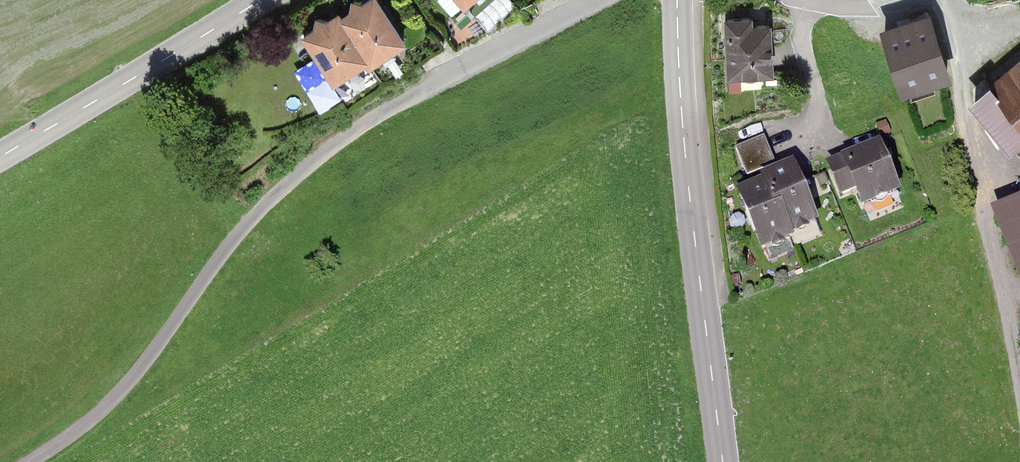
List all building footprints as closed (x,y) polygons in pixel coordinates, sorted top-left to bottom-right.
[(414,47),(384,0),(374,0),(346,18),(379,69),(414,47)] [(937,12),(887,26),(904,88),(954,74),(937,12)] [(343,13),(307,36),(340,88),(376,65),(346,18),(343,13)] [(757,13),(727,15),(732,80),(779,77),(775,24),(758,26),(757,13)] [(994,84),(1019,114),(1019,61),(994,84)] [(888,142),(829,165),(844,204),(866,195),(871,208),(908,193),(888,142)] [(775,191),(796,251),(831,239),(809,179),(775,191)] [(740,203),(762,263),(796,251),(775,191),(740,203)] [(996,215),(1019,275),(1019,206),(996,215)]
